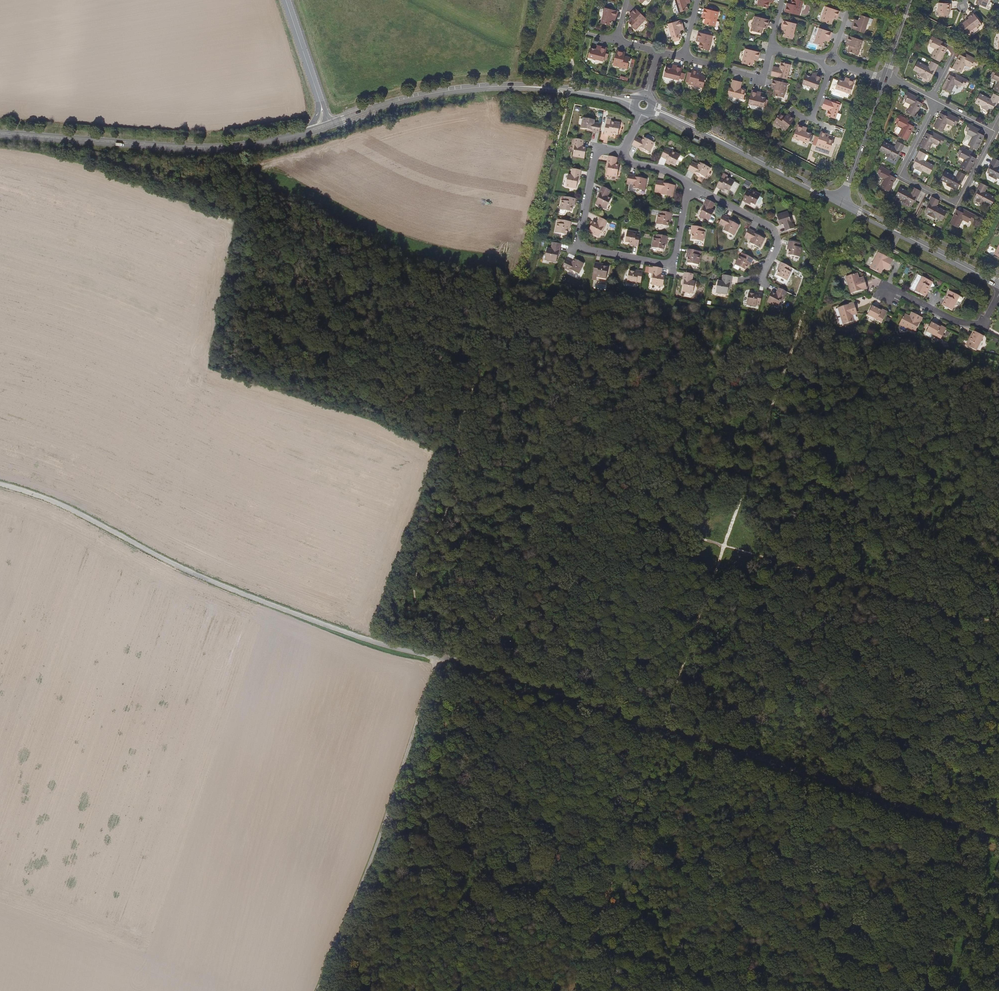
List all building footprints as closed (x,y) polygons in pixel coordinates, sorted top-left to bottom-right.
[(679,13),(688,10),(686,4),(686,2),(689,1),(689,0),(675,0),(679,13)] [(787,6),(785,12),(789,13),(799,16),(802,1),(797,0),(792,0),(791,4),(790,7),(787,6)] [(939,13),(939,16),(948,17),(949,11),(951,11),(951,4),(938,3),(938,13),(939,13)] [(821,21),(831,24),(833,19),(834,17),(837,18),(840,12),(837,11),(826,7),(821,21)] [(613,18),(616,19),(618,12),(614,11),(605,8),(601,24),(610,26),(612,21),(613,18)] [(636,30),(646,19),(638,11),(635,9),(631,13),(634,17),(632,18),(628,22),(636,30)] [(718,12),(706,10),(704,9),(702,15),(706,16),(706,19),(704,25),(715,27),(718,12)] [(969,18),(966,20),(961,24),(967,33),(977,26),(978,27),(982,24),(974,13),(968,17),(969,18)] [(873,19),(860,15),(858,21),(857,23),(854,22),(851,29),(855,30),(864,33),(868,24),(871,25),(873,19)] [(761,33),(762,28),(763,25),(767,26),(769,19),(765,19),(755,16),(752,31),(761,33)] [(673,40),(682,37),(680,31),(679,29),(683,27),(681,21),(678,21),(668,24),(673,40)] [(785,28),(785,31),(783,36),(793,39),(797,24),(787,21),(783,21),(782,27),(785,28)] [(815,26),(810,41),(814,42),(819,28),(815,26)] [(826,38),(830,40),(832,33),(828,32),(819,28),(814,43),(823,47),(825,41),(826,38)] [(713,36),(702,34),(698,33),(697,39),(701,40),(700,42),(699,48),(709,51),(713,36)] [(862,41),(852,37),(849,36),(847,42),(850,44),(849,46),(847,51),(857,55),(862,41)] [(947,48),(944,46),(941,45),(943,42),(932,36),(930,39),(932,40),(931,43),(930,46),(935,49),(931,57),(940,62),(944,53),(944,52),(944,51),(945,52),(947,48)] [(606,60),(607,56),(605,55),(605,53),(606,49),(607,48),(600,46),(599,50),(596,50),(590,48),(588,57),(603,61),(604,60),(606,60)] [(742,64),(752,66),(754,60),(754,58),(758,59),(760,53),(757,52),(746,49),(742,64)] [(622,56),(623,52),(617,51),(613,65),(627,69),(630,58),(624,57),(622,56)] [(976,63),(978,60),(967,54),(965,57),(963,56),(960,54),(958,57),(959,58),(958,60),(957,59),(953,68),(961,73),(966,64),(971,68),(973,65),(974,62),(976,63)] [(781,61),(780,68),(779,71),(772,69),(771,76),(776,77),(786,80),(790,64),(781,61)] [(935,70),(938,65),(931,61),(928,67),(918,61),(913,70),(920,74),(919,75),(926,79),(927,77),(930,79),(934,70),(935,70)] [(682,78),(683,75),(681,74),(681,72),(682,70),(682,67),(675,66),(674,70),(672,69),(671,69),(666,67),(664,77),(679,81),(680,78),(682,78)] [(691,74),(688,84),(703,88),(705,78),(700,76),(698,76),(699,71),(698,71),(697,75),(691,74)] [(814,78),(811,77),(805,75),(802,84),(818,89),(821,79),(822,76),(815,74),(814,78)] [(947,80),(947,79),(942,88),(950,93),(955,85),(960,88),(962,85),(963,82),(966,84),(968,80),(957,74),(955,77),(952,76),(949,74),(947,78),(948,78),(947,80)] [(847,82),(844,81),(839,80),(836,89),(851,94),(854,84),(855,81),(848,79),(847,82)] [(738,85),(739,82),(733,80),(732,82),(731,88),(730,91),(728,91),(727,95),(743,99),(745,90),(740,89),(740,86),(738,85)] [(775,88),(774,90),(773,96),(782,98),(786,83),(775,81),(773,80),(771,87),(775,88)] [(765,108),(766,104),(764,103),(765,101),(765,98),(760,97),(757,96),(758,92),(751,90),(750,95),(748,104),(765,108)] [(906,91),(904,95),(907,96),(906,99),(904,102),(910,105),(906,113),(915,117),(920,108),(919,108),(920,106),(921,107),(922,103),(919,102),(917,100),(918,97),(906,91)] [(998,100),(998,96),(993,93),(990,99),(980,94),(975,102),(983,106),(982,108),(989,111),(990,110),(992,111),(997,103),(998,103),(998,100)] [(833,103),(828,101),(825,100),(823,106),(829,108),(829,110),(827,116),(835,119),(840,105),(839,104),(839,103),(834,101),(833,103)] [(787,119),(785,117),(780,113),(774,122),(786,131),(791,124),(795,120),(790,116),(787,119)] [(958,122),(959,119),(948,113),(947,116),(944,115),(941,113),(939,117),(940,117),(939,118),(938,118),(934,127),(942,132),(947,124),(952,126),(954,124),(955,121),(958,122)] [(899,114),(897,118),(899,119),(898,122),(897,124),(902,127),(898,135),(907,140),(912,131),(911,130),(912,129),(913,129),(914,126),(911,124),(908,123),(910,120),(899,114)] [(593,125),(593,123),(594,120),(582,118),(580,128),(586,129),(592,130),(592,132),(599,133),(600,126),(593,125)] [(620,123),(611,122),(606,121),(604,134),(609,135),(609,133),(613,134),(618,134),(620,123)] [(977,149),(981,140),(981,139),(982,139),(984,135),(981,134),(978,133),(980,129),(969,123),(967,127),(969,128),(968,131),(966,134),(972,137),(968,145),(977,149)] [(808,144),(811,134),(806,132),(803,131),(804,128),(797,125),(797,128),(793,138),(808,144)] [(830,150),(833,143),(827,141),(828,139),(826,138),(827,134),(821,132),(819,137),(816,146),(830,150)] [(943,142),(945,138),(934,133),(933,136),(930,134),(927,132),(925,136),(926,136),(925,138),(924,137),(920,146),(928,151),(933,143),(938,145),(939,143),(941,140),(943,142)] [(642,142),(636,139),(632,145),(638,149),(639,147),(644,150),(650,153),(655,143),(644,138),(643,140),(642,142)] [(575,139),(574,146),(575,146),(575,151),(573,157),(585,159),(587,148),(583,148),(581,147),(583,140),(575,139)] [(884,141),(879,150),(886,154),(886,156),(892,159),(894,157),(896,159),(901,150),(902,151),(904,145),(897,141),(894,147),(884,141)] [(960,167),(969,172),(974,163),(973,163),(974,161),(975,162),(977,158),(973,156),(971,155),(972,152),(961,147),(959,150),(962,151),(960,154),(959,156),(965,159),(960,167)] [(672,151),(672,152),(671,154),(664,150),(661,157),(668,160),(667,162),(671,164),(676,166),(681,155),(672,151)] [(923,160),(926,154),(919,150),(916,156),(917,157),(913,165),(915,167),(914,168),(921,172),(922,170),(930,174),(934,165),(923,160)] [(609,157),(607,164),(609,164),(608,168),(607,176),(617,177),(619,166),(616,166),(614,165),(615,158),(609,157)] [(998,179),(998,168),(998,167),(998,166),(998,160),(994,158),(991,164),(992,164),(987,173),(990,174),(989,176),(996,180),(997,178),(998,179)] [(688,170),(695,173),(695,172),(700,175),(706,177),(711,168),(700,163),(698,165),(698,167),(691,164),(688,170)] [(880,166),(878,169),(881,171),(879,173),(877,179),(882,182),(878,190),(887,195),(893,183),(892,182),(893,181),(894,181),(896,178),(894,177),(893,176),(890,175),(891,172),(880,166)] [(580,178),(581,171),(575,169),(573,176),(571,176),(568,176),(566,187),(577,189),(578,184),(578,178),(580,178)] [(963,180),(966,175),(959,171),(956,176),(945,171),(941,180),(948,184),(947,185),(954,189),(955,187),(958,189),(962,180),(963,180)] [(634,183),(634,185),(634,188),(637,189),(639,189),(640,188),(645,189),(647,180),(640,178),(636,178),(636,176),(629,175),(627,182),(634,183)] [(725,179),(721,177),(716,187),(720,189),(721,188),(725,190),(729,192),(735,182),(726,177),(725,179)] [(663,190),(662,191),(662,194),(668,196),(668,194),(674,195),(675,186),(669,185),(664,184),(664,182),(657,181),(655,188),(663,190)] [(984,203),(991,206),(996,197),(985,192),(988,186),(981,183),(978,188),(979,189),(974,197),(977,199),(976,201),(983,204),(984,203)] [(611,199),(608,197),(606,196),(609,190),(603,187),(600,193),(601,194),(598,199),(595,204),(605,209),(607,204),(609,205),(611,199)] [(917,197),(918,197),(921,191),(914,187),(910,193),(900,187),(896,196),(902,200),(901,202),(908,205),(909,203),(913,205),(917,197)] [(752,193),(747,191),(742,201),(746,203),(747,201),(751,203),(755,205),(761,195),(753,191),(752,193)] [(575,203),(576,199),(565,197),(564,201),(562,201),(560,210),(571,213),(572,208),(573,203),(575,203)] [(936,206),(939,200),(932,197),(929,203),(925,211),(927,213),(927,215),(933,218),(935,216),(942,220),(946,212),(936,206)] [(707,200),(703,206),(705,207),(702,212),(700,216),(709,221),(714,212),(711,210),(710,209),(713,203),(707,200)] [(957,209),(955,213),(956,213),(955,215),(954,214),(948,226),(957,231),(961,223),(967,226),(969,220),(971,218),(973,219),(975,215),(964,209),(963,212),(960,211),(958,210),(957,209)] [(671,218),(672,214),(661,212),(660,216),(658,216),(656,225),(668,227),(669,222),(669,218),(671,218)] [(789,223),(788,218),(786,212),(775,216),(778,226),(782,225),(784,224),(786,231),(793,229),(791,222),(789,223)] [(739,226),(734,223),(729,221),(730,219),(723,216),(720,222),(726,226),(725,227),(724,231),(729,234),(730,233),(735,235),(739,226)] [(608,222),(604,220),(602,219),(598,225),(597,224),(593,223),(588,232),(598,238),(601,232),(603,228),(605,229),(608,222)] [(570,227),(571,222),(560,220),(559,225),(556,224),(555,233),(566,236),(567,231),(568,226),(570,227)] [(692,226),(692,230),(693,231),(692,235),(691,240),(703,242),(705,233),(703,232),(704,228),(692,226)] [(755,233),(749,229),(745,236),(752,239),(751,240),(750,243),(760,249),(765,240),(760,237),(754,234),(755,233)] [(625,243),(630,244),(634,245),(634,246),(638,247),(640,236),(636,236),(636,233),(627,232),(625,243)] [(667,242),(668,237),(656,235),(656,239),(654,239),(652,248),(663,250),(664,246),(665,241),(667,242)] [(789,246),(789,250),(788,255),(799,257),(801,248),(799,248),(799,243),(789,241),(788,246),(789,246)] [(560,252),(561,245),(553,243),(552,250),(550,250),(547,250),(545,261),(556,263),(558,257),(558,252),(560,252)] [(688,250),(687,254),(689,254),(688,259),(687,264),(699,266),(700,256),(698,256),(699,252),(688,250)] [(884,265),(888,268),(893,259),(878,252),(870,267),(880,273),(883,268),(884,265)] [(748,272),(750,268),(752,264),(754,265),(756,261),(746,255),(744,259),(742,258),(738,266),(748,272)] [(562,268),(568,271),(569,270),(573,272),(579,274),(584,264),(574,259),(572,263),(571,264),(565,261),(562,268)] [(789,272),(791,268),(781,263),(779,267),(781,268),(779,271),(776,276),(787,281),(791,273),(789,272)] [(592,279),(596,280),(597,278),(606,280),(608,268),(603,267),(599,266),(599,265),(595,264),(592,279)] [(653,267),(652,275),(653,275),(652,279),(651,285),(663,287),(665,277),(661,276),(659,276),(660,269),(653,267)] [(643,272),(638,272),(638,273),(634,273),(629,272),(627,283),(636,285),(636,283),(640,284),(643,272)] [(680,272),(679,279),(680,280),(679,285),(678,291),(688,293),(691,282),(688,281),(686,281),(687,273),(680,272)] [(859,281),(859,278),(857,273),(846,276),(851,293),(867,288),(864,280),(859,281)] [(928,286),(930,287),(932,282),(922,276),(921,276),(918,275),(911,289),(923,295),(928,286)] [(724,283),(722,282),(718,282),(717,288),(718,288),(717,294),(727,296),(728,290),(729,284),(731,285),(732,277),(725,276),(724,283)] [(784,299),(787,293),(781,289),(777,296),(776,295),(772,293),(767,303),(777,308),(781,302),(782,299),(784,299)] [(948,296),(943,306),(952,310),(956,301),(959,302),(961,301),(962,299),(962,298),(961,297),(949,291),(947,296),(948,296)] [(763,294),(758,294),(758,295),(754,295),(749,294),(746,306),(756,307),(757,305),(761,306),(763,294)] [(851,313),(856,311),(853,303),(838,308),(843,325),(854,321),(852,315),(851,313)] [(881,310),(872,306),(867,314),(881,322),(887,312),(881,309),(881,310)] [(912,318),(910,317),(904,314),(899,324),(914,332),(922,318),(914,314),(912,318)] [(940,327),(931,323),(926,331),(941,339),(946,329),(941,326),(940,327)] [(969,342),(968,341),(965,346),(975,352),(983,337),(974,333),(969,342)]
